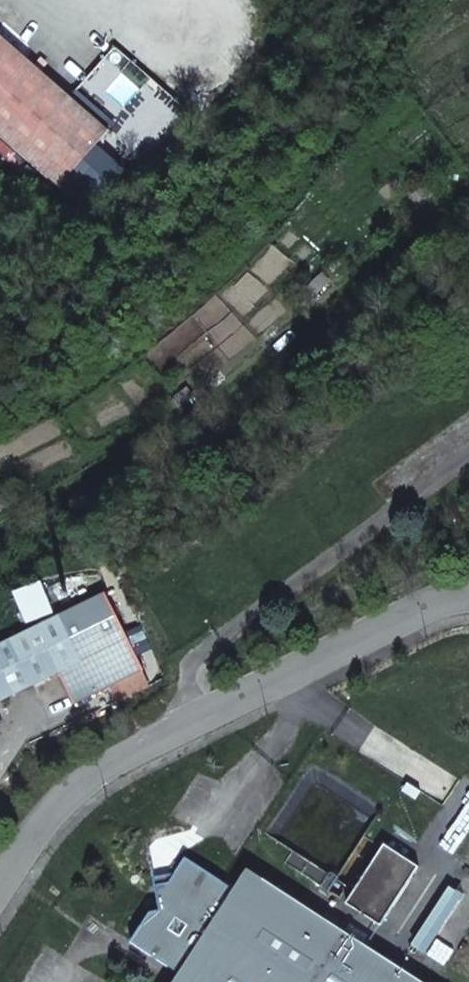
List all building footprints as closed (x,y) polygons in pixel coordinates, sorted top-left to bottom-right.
[(59,186),(109,130),(0,35),(0,134),(59,186)] [(0,644),(0,701),(59,672),(74,704),(143,670),(105,593),(61,615),(55,617),(52,610),(43,614),(47,621),(0,644)] [(381,926),(419,867),(385,844),(346,903),(381,926)] [(248,868),(235,889),(185,857),(170,882),(156,885),(160,910),(150,912),(131,941),(179,973),(173,981),(423,981),(248,868)]
